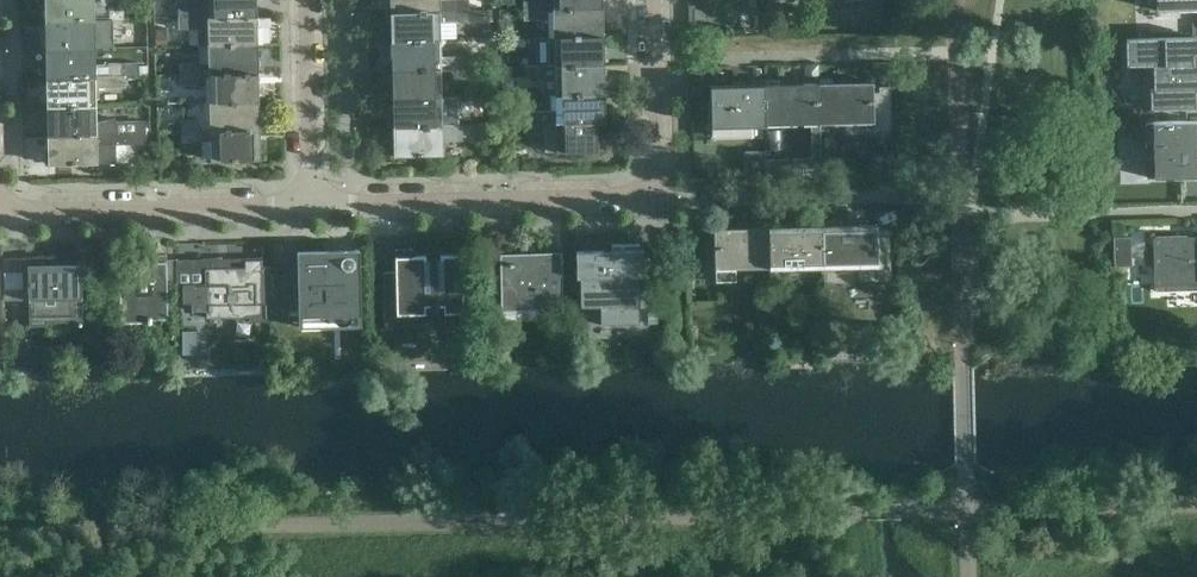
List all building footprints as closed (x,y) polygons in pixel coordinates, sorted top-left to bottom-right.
[(93,0),(45,0),(45,20),(123,19),(123,7),(108,8),(104,15),(93,16),(93,0)] [(256,0),(207,0),(208,13),(197,13),(193,5),(178,6),(178,17),(256,15),(256,0)] [(438,0),(390,0),(391,12),(468,10),(468,0),(453,0),(449,7),(438,7),(438,0)] [(601,0),(553,0),(553,5),(542,5),(540,0),(523,0),(523,9),(601,7),(601,0)] [(1156,10),(1196,9),(1196,0),(1156,0),(1156,10)] [(602,36),(601,7),(523,9),(524,20),(553,20),(554,37),(602,36)] [(469,21),(468,10),(391,12),(391,40),(439,39),(439,22),(469,21)] [(257,44),(256,16),(256,15),(178,17),(178,29),(208,28),(209,45),(257,44)] [(94,48),(93,23),(104,23),(108,30),(123,30),(123,19),(45,20),(46,49),(94,48)] [(603,64),(602,36),(554,37),(554,62),(544,62),(539,54),(524,55),(525,66),(603,64)] [(1194,37),(1126,39),(1126,65),(1153,65),(1153,89),(1150,89),(1150,110),(1196,109),(1195,90),(1196,90),(1196,37),(1194,37)] [(440,64),(439,39),(391,40),(392,69),(470,67),(469,56),(454,56),(451,64),(440,64)] [(257,73),(257,44),(209,45),(209,70),(198,70),(194,63),(179,63),(179,74),(257,73)] [(94,65),(94,48),(46,49),(47,78),(125,76),(124,64),(94,65)] [(603,93),(603,64),(525,66),(525,77),(540,77),(544,69),(554,69),(555,94),(603,93)] [(470,78),(470,67),(392,69),(393,98),(441,96),(440,71),(451,71),(455,79),(470,78)] [(258,101),(257,73),(179,74),(180,86),(195,85),(199,77),(209,77),(210,102),(258,101)] [(95,105),(95,88),(125,87),(125,76),(47,78),(47,106),(95,105)] [(874,122),(873,82),(818,83),(819,123),(874,122)] [(819,123),(818,83),(765,84),(765,125),(819,123)] [(765,125),(765,84),(710,85),(711,126),(765,125)] [(604,121),(603,93),(555,94),(556,119),(545,119),(541,111),(526,112),(526,123),(604,121)] [(441,121),(441,96),(393,98),(393,126),(471,124),(471,113),(456,113),(452,121),(441,121)] [(259,130),(258,101),(210,102),(210,127),(200,127),(195,120),(180,120),(181,131),(259,130)] [(107,130),(96,130),(95,105),(47,106),(48,135),(126,133),(126,121),(111,122),(107,130)] [(605,150),(604,121),(526,123),(526,134),(541,134),(545,126),(556,126),(556,152),(605,150)] [(1196,140),(1196,144),(1188,144),(1188,135),(1183,135),(1183,121),(1144,122),(1144,145),(1142,145),(1143,168),(1160,167),(1160,176),(1196,175),(1196,140)] [(471,136),(471,124),(393,126),(394,156),(442,154),(442,128),(452,128),(456,136),(471,136)] [(259,159),(259,130),(181,131),(181,143),(196,142),(200,135),(211,134),(211,160),(259,159)] [(97,163),(96,145),(126,144),(126,133),(48,135),(49,164),(97,163)] [(877,265),(876,224),(822,226),(823,266),(877,265)] [(823,266),(822,226),(768,227),(769,267),(823,266)] [(769,267),(768,227),(714,228),(714,246),(708,246),(708,268),(715,267),(715,269),(715,281),(736,281),(735,268),(769,267)] [(1154,238),(1155,286),(1196,284),(1196,237),(1154,238)] [(1131,265),(1130,244),(1113,244),(1114,265),(1131,265)] [(326,251),(283,252),(284,316),(298,316),(299,327),(361,326),(359,249),(326,250),(326,251)] [(463,312),(461,255),(422,256),(422,259),(413,259),(413,249),(395,249),(395,273),(394,273),(394,288),(392,288),(392,295),(394,295),(394,308),(396,308),(396,314),(415,314),(415,316),(425,316),(425,307),(443,307),(443,313),(463,312)] [(639,309),(638,276),(643,276),(643,250),(600,251),(601,310),(639,309)] [(563,312),(562,252),(500,254),(501,312),(537,311),(537,313),(563,312)] [(167,319),(166,280),(167,280),(166,254),(152,255),(152,263),(119,263),(120,323),(147,322),(147,324),(151,324),(151,319),(167,319)] [(82,320),(81,269),(80,264),(54,265),(54,267),(45,267),(45,258),(28,258),(30,326),(78,324),(78,320),(82,320)] [(272,298),(272,274),(262,274),(261,260),(243,260),(243,268),(218,269),(217,259),(201,259),(202,270),(204,270),(204,284),(190,284),(190,311),(205,311),(205,318),(263,317),(262,298),(272,298)]
